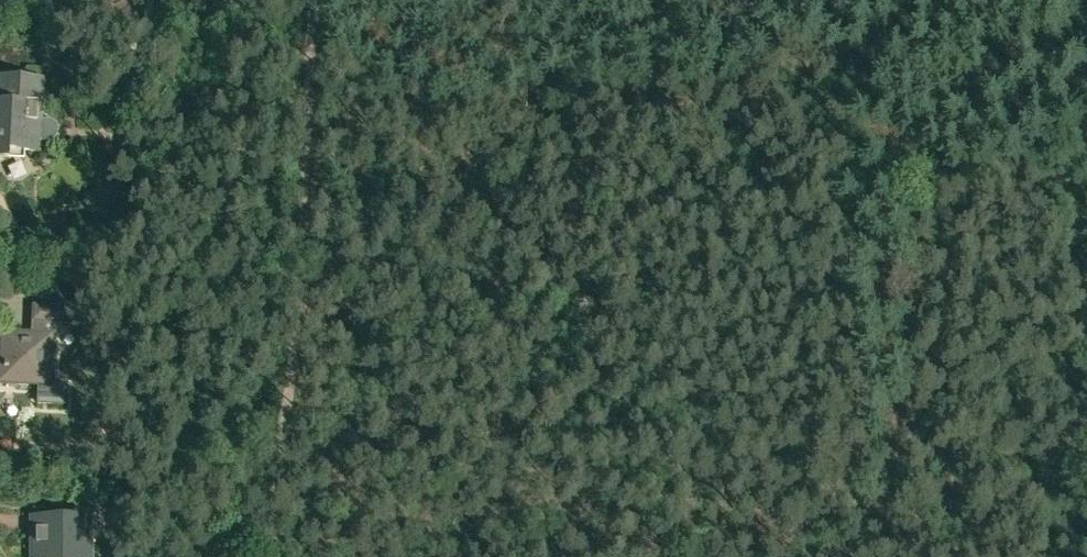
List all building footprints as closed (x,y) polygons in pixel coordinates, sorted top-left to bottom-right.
[(56,127),(54,124),(51,121),(47,120),(40,120),(42,78),(8,76),(7,102),(0,101),(0,159),(7,159),(7,151),(39,152),(39,139),(46,140),(50,139),(53,137),(56,134),(56,127)] [(49,384),(52,333),(50,333),(51,322),(67,323),(68,307),(32,305),(31,322),(36,322),(35,333),(0,331),(0,383),(38,385),(37,403),(63,404),(64,385),(49,384)] [(73,516),(29,516),(29,556),(91,556),(91,510),(73,510),(73,516)]
